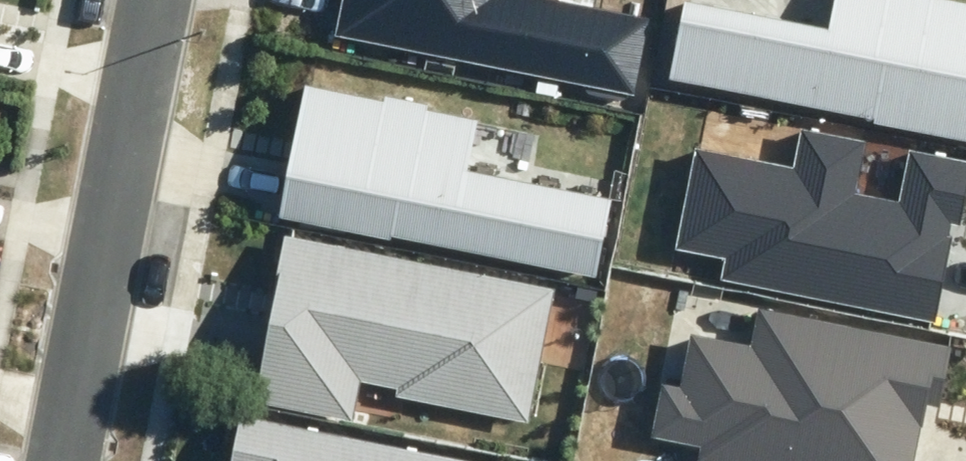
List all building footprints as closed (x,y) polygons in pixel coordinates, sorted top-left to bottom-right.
[(636,97),(652,18),(566,0),(343,0),(335,36),(636,97)] [(965,139),(965,3),(949,0),(834,0),(828,29),(685,1),(669,79),(965,139)] [(391,235),(595,278),(611,200),(467,171),(477,119),(305,84),(277,218),(390,241),(391,235)] [(934,321),(952,238),(948,238),(951,221),(961,223),(965,198),(965,163),(910,150),(898,202),(855,192),(865,141),(802,130),(794,167),(695,148),(675,248),(725,260),(721,280),(934,321)] [(528,423),(554,289),(287,238),(255,403),(353,422),(361,381),(397,388),(395,398),(528,423)] [(927,405),(937,407),(949,348),(759,311),(752,347),(691,335),(681,388),(660,384),(649,438),(700,448),(697,460),(915,460),(927,405)] [(239,416),(230,460),(470,460),(239,416)]
